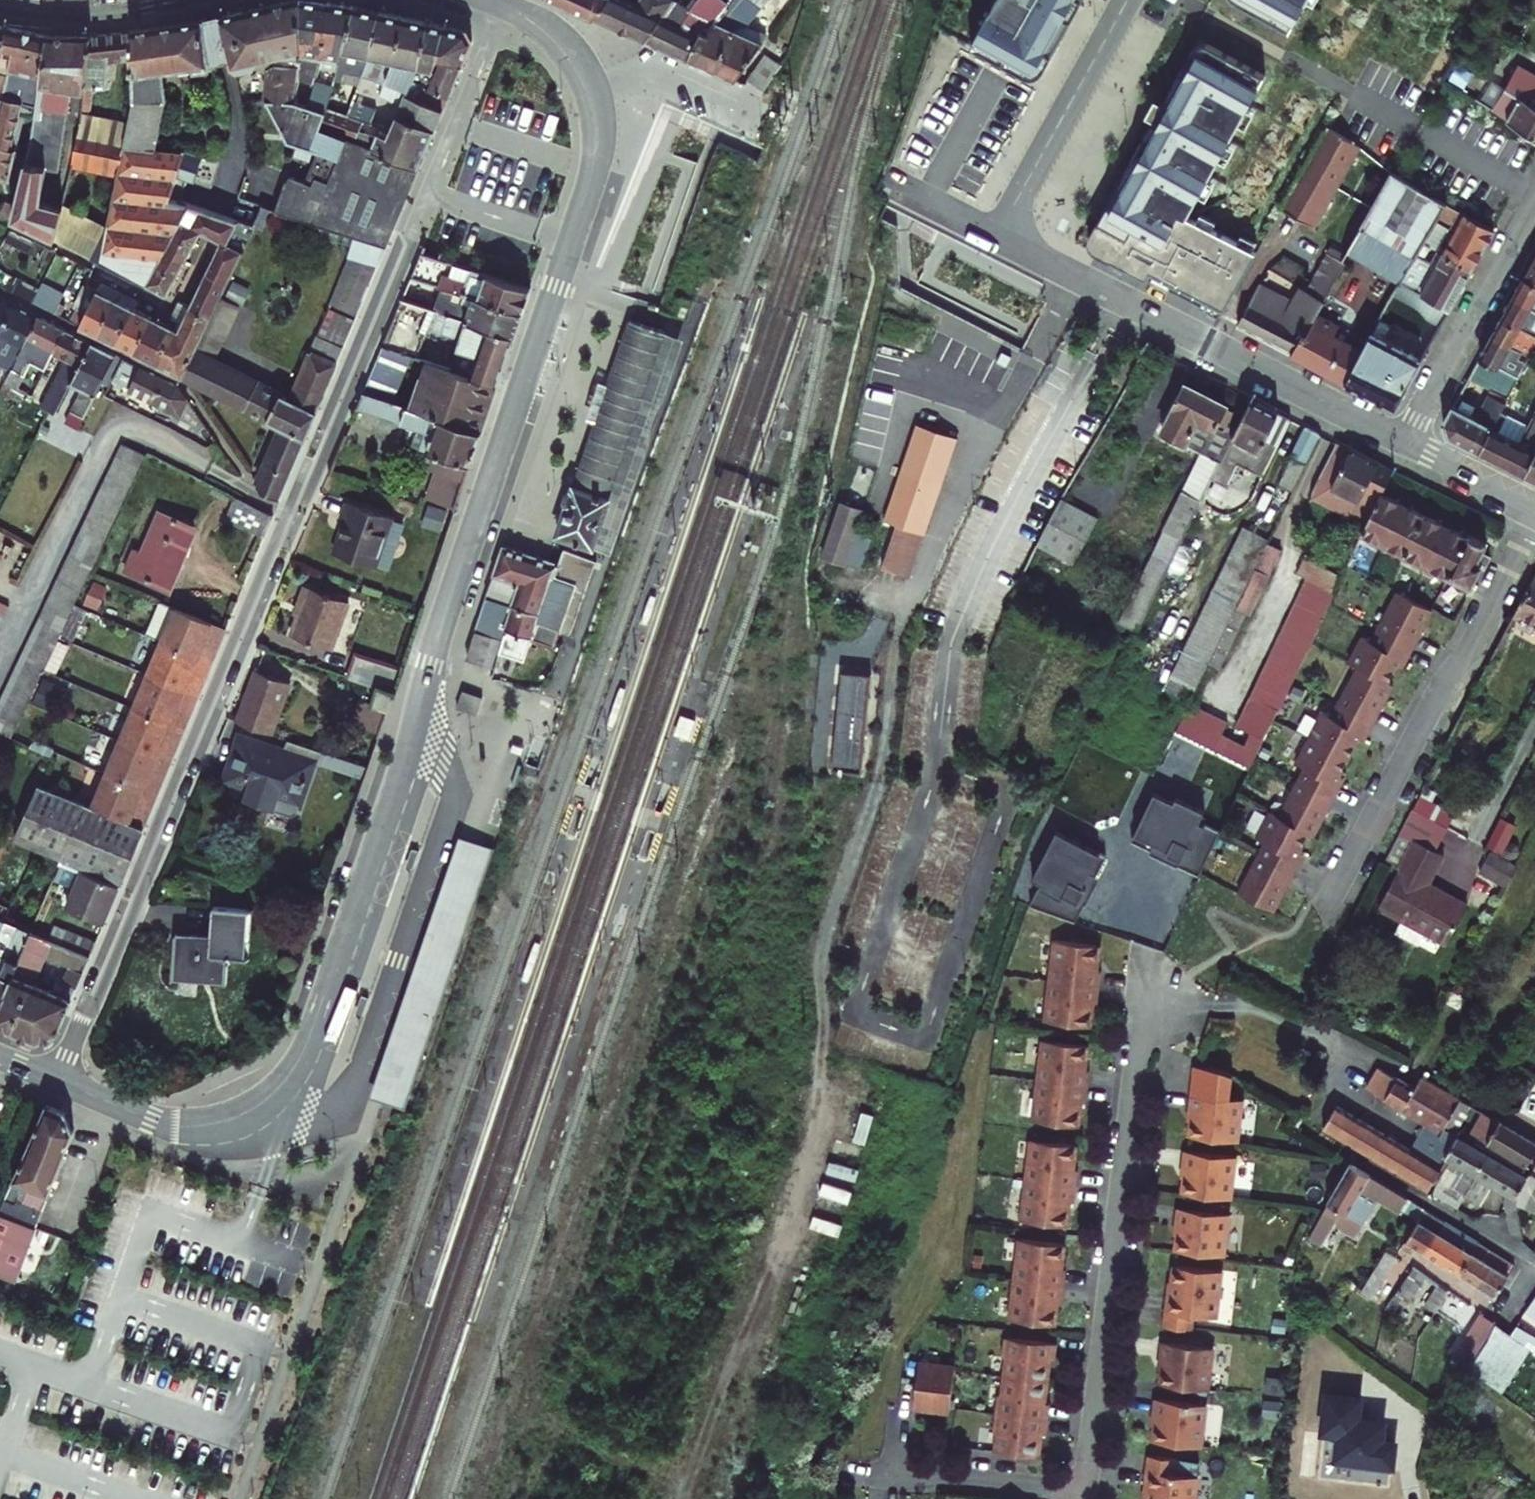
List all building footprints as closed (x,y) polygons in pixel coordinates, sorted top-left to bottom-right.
[(266,98),(296,101),(301,79),(302,0),(296,0),(222,16),(232,60),(234,67),(239,71),(253,67),(257,61),(277,57),(278,65),(269,70),(266,98)] [(327,3),(310,0),(302,0),(301,79),(296,101),(308,106),(315,84),(315,83),(308,80),(310,69),(319,69),(327,3)] [(595,17),(607,0),(558,0),(595,17)] [(674,0),(637,0),(635,3),(628,0),(607,0),(595,17),(644,40),(674,0)] [(644,40),(645,40),(688,59),(702,30),(709,32),(716,22),(733,0),(697,0),(691,8),(680,0),(674,0),(644,40)] [(1042,70),(1081,0),(996,0),(971,46),(1025,75),(1036,75),(1042,70)] [(1239,2),(1291,32),(1309,0),(1240,0),(1239,2)] [(319,69),(337,72),(354,7),(327,3),(319,69)] [(354,101),(359,87),(369,58),(379,12),(354,7),(337,72),(335,79),(331,91),(325,111),(348,118),(354,101)] [(406,94),(413,80),(417,70),(429,23),(379,12),(369,58),(359,87),(366,89),(370,80),(384,85),(379,96),(402,106),(406,94)] [(194,75),(214,71),(212,64),(232,60),(222,16),(132,34),(132,62),(133,103),(129,122),(124,144),(155,150),(165,101),(162,71),(192,67),(194,75)] [(702,30),(688,59),(715,70),(734,31),(716,22),(709,32),(702,30)] [(437,56),(445,26),(429,23),(417,70),(413,80),(418,83),(419,79),(427,81),(437,56)] [(715,70),(735,79),(760,45),(766,31),(749,23),(737,24),(734,31),(715,70)] [(9,73),(12,56),(1,53),(7,26),(0,25),(0,101),(2,101),(3,100),(9,73)] [(48,35),(7,26),(1,53),(12,56),(9,73),(3,100),(2,101),(0,113),(0,172),(10,174),(16,151),(12,150),(27,86),(40,89),(41,81),(48,35)] [(467,31),(445,26),(437,56),(427,81),(419,79),(418,83),(413,80),(406,94),(442,111),(471,41),(467,31)] [(132,34),(91,37),(83,101),(90,102),(92,88),(106,88),(109,65),(132,62),(132,34)] [(91,37),(48,35),(41,81),(31,146),(13,219),(55,240),(63,208),(43,201),(48,171),(71,175),(72,168),(78,142),(82,113),(83,101),(91,37)] [(764,90),(799,52),(780,41),(769,57),(766,54),(749,79),(759,88),(764,90)] [(1194,49),(1184,68),(1198,75),(1214,46),(1203,43),(1194,49)] [(1116,263),(1220,315),(1258,250),(1187,215),(1267,75),(1214,46),(1198,75),(1184,68),(1165,103),(1158,99),(1148,116),(1156,120),(1094,233),(1123,248),(1116,263)] [(1534,106),(1534,73),(1518,64),(1506,87),(1534,106)] [(315,83),(315,84),(331,91),(335,79),(318,73),(315,83)] [(331,91),(315,84),(308,106),(325,111),(331,91)] [(1506,87),(1493,109),(1534,136),(1534,106),(1506,87)] [(442,111),(406,94),(402,106),(397,115),(434,131),(442,111)] [(289,142),(340,160),(347,141),(319,128),(325,111),(308,106),(296,101),(266,98),(289,142)] [(348,118),(350,118),(372,124),(378,111),(354,101),(348,118)] [(417,171),(434,131),(397,115),(390,132),(388,137),(379,133),(376,140),(346,126),(350,118),(348,118),(325,111),(319,128),(347,141),(417,171)] [(129,122),(82,113),(78,142),(72,168),(117,177),(124,144),(129,122)] [(388,137),(390,132),(372,124),(350,118),(346,126),(376,140),(379,133),(388,137)] [(1314,226),(1356,150),(1359,144),(1328,126),(1282,208),(1314,226)] [(385,248),(417,171),(347,141),(340,160),(334,174),(330,184),(325,197),(314,225),(356,238),(385,248)] [(124,144),(117,177),(107,224),(99,262),(105,265),(107,266),(146,284),(164,252),(181,222),(189,208),(170,201),(184,156),(155,150),(124,144)] [(1424,241),(1437,219),(1439,215),(1446,203),(1392,170),(1362,224),(1347,250),(1399,282),(1399,281),(1424,241)] [(287,183),(325,197),(330,184),(316,178),(313,186),(290,177),(287,183)] [(286,182),(274,212),(314,225),(325,197),(287,183),(286,182)] [(238,224),(253,229),(263,209),(264,207),(235,198),(229,213),(242,216),(238,224)] [(55,240),(61,243),(83,254),(99,262),(107,224),(65,202),(63,208),(55,240)] [(1454,228),(1486,244),(1495,228),(1446,203),(1439,215),(1456,224),(1454,228)] [(227,246),(229,244),(238,224),(189,208),(181,222),(201,233),(221,243),(227,246)] [(1253,297),(1238,325),(1291,353),(1303,332),(1307,334),(1318,316),(1314,313),(1343,262),(1342,260),(1347,250),(1362,224),(1347,215),(1307,289),(1299,286),(1282,317),(1275,313),(1280,305),(1265,297),(1262,302),(1253,297)] [(196,242),(201,233),(181,222),(164,252),(185,263),(196,242)] [(229,244),(243,252),(253,229),(238,224),(229,244)] [(1473,268),(1486,244),(1454,228),(1441,250),(1473,268)] [(1097,253),(1116,263),(1123,248),(1094,233),(1091,244),(1097,253)] [(347,258),(350,259),(330,306),(332,307),(314,351),(311,350),(291,399),(214,360),(195,351),(182,377),(282,428),(257,487),(261,492),(280,501),(385,248),(356,238),(347,258)] [(1399,281),(1451,309),(1473,268),(1441,250),(1424,241),(1399,281)] [(217,252),(206,274),(227,284),(243,252),(229,244),(227,246),(221,243),(217,252)] [(167,296),(185,263),(164,252),(146,284),(164,294),(167,296)] [(452,291),(474,298),(522,313),(530,289),(512,284),(439,261),(420,255),(410,278),(452,291)] [(1533,260),(1524,277),(1534,282),(1534,261),(1533,260)] [(104,271),(123,281),(141,291),(142,291),(146,284),(107,266),(104,271)] [(227,284),(206,274),(190,306),(212,316),(227,284)] [(1534,309),(1534,282),(1524,277),(1512,298),(1534,309)] [(6,289),(30,301),(37,290),(13,278),(6,289)] [(1399,282),(1392,293),(1419,308),(1430,320),(1421,336),(1432,342),(1451,309),(1399,281),(1399,282)] [(52,312),(63,293),(40,282),(37,290),(30,301),(52,312)] [(1282,317),(1299,286),(1292,282),(1280,305),(1275,313),(1282,317)] [(79,326),(97,291),(92,288),(86,285),(74,309),(68,320),(74,323),(79,326)] [(97,335),(114,299),(97,291),(79,326),(97,335)] [(452,291),(449,299),(471,307),(474,298),(452,291)] [(1262,302),(1265,297),(1256,292),(1253,297),(1262,302)] [(17,306),(0,297),(0,342),(17,306)] [(440,297),(435,311),(514,337),(522,313),(474,298),(471,307),(449,299),(440,297)] [(1501,317),(1534,335),(1534,309),(1512,298),(1501,317)] [(132,308),(114,299),(97,335),(115,344),(132,308)] [(514,337),(435,311),(401,299),(381,348),(408,357),(427,362),(498,386),(514,337)] [(174,329),(174,330),(157,365),(182,377),(195,351),(205,328),(212,316),(190,306),(187,304),(179,301),(178,302),(170,318),(174,329)] [(65,305),(59,316),(68,320),(74,309),(65,305)] [(39,316),(17,306),(0,342),(0,374),(4,366),(11,369),(19,354),(39,316)] [(152,318),(132,308),(115,344),(135,353),(152,318)] [(54,354),(66,330),(39,316),(19,354),(11,369),(25,376),(32,363),(46,370),(54,354)] [(1329,373),(1346,341),(1333,333),(1337,326),(1318,316),(1307,334),(1303,332),(1291,353),(1329,373)] [(1501,317),(1491,337),(1529,356),(1534,344),(1534,335),(1501,317)] [(157,365),(174,330),(174,329),(152,318),(135,353),(157,365)] [(1362,350),(1345,382),(1395,409),(1424,358),(1389,338),(1395,327),(1379,318),(1362,350)] [(640,410),(666,333),(632,322),(606,398),(559,535),(594,547),(640,410)] [(225,338),(205,328),(195,351),(214,360),(225,338)] [(72,382),(92,342),(66,330),(54,354),(65,359),(43,402),(51,406),(48,411),(55,415),(72,382)] [(686,339),(666,333),(640,410),(594,547),(613,553),(686,339)] [(1529,356),(1491,337),(1479,357),(1507,372),(1518,378),(1526,362),(1529,356)] [(1362,350),(1346,341),(1329,373),(1345,382),(1362,350)] [(79,429),(116,355),(92,342),(72,382),(84,388),(67,423),(79,429)] [(408,357),(381,348),(363,392),(389,401),(408,357)] [(179,385),(123,358),(113,379),(180,411),(186,398),(179,385)] [(427,362),(411,408),(482,431),(498,386),(427,362)] [(1518,378),(1496,420),(1518,431),(1534,398),(1534,366),(1526,362),(1518,378)] [(1476,417),(1453,405),(1443,422),(1448,434),(1480,451),(1491,429),(1496,420),(1518,378),(1507,372),(1495,396),(1489,392),(1476,417)] [(1210,453),(1222,459),(1234,435),(1228,432),(1232,425),(1227,423),(1233,412),(1225,408),(1227,404),(1186,383),(1162,430),(1210,453)] [(431,501),(456,509),(482,431),(411,408),(389,401),(363,392),(356,407),(418,428),(425,431),(419,448),(441,455),(426,499),(431,501)] [(1238,463),(1262,476),(1290,419),(1251,400),(1234,435),(1222,459),(1202,500),(1196,512),(1206,517),(1222,483),(1226,486),(1238,463)] [(40,407),(48,411),(51,406),(43,402),(40,407)] [(1491,429),(1480,451),(1525,474),(1534,454),(1534,414),(1520,443),(1491,429)] [(898,525),(926,535),(958,438),(917,424),(884,520),(898,525)] [(1279,484),(1293,491),(1321,434),(1306,427),(1291,455),(1293,456),(1279,484)] [(413,445),(419,448),(425,431),(418,428),(413,445)] [(1370,520),(1381,497),(1394,471),(1336,442),(1319,478),(1352,494),(1361,498),(1356,508),(1354,513),(1370,520)] [(94,567),(118,517),(123,505),(147,456),(122,444),(68,558),(94,567)] [(1190,494),(1202,500),(1222,459),(1210,453),(1190,494)] [(1525,474),(1534,479),(1534,454),(1525,474)] [(1202,500),(1190,494),(1183,491),(1152,553),(1171,562),(1196,512),(1202,500)] [(1347,503),(1356,508),(1361,498),(1352,494),(1347,503)] [(274,517),(234,497),(224,521),(265,537),(274,517)] [(1387,552),(1408,510),(1381,497),(1370,520),(1361,539),(1387,552)] [(1099,518),(1062,499),(1037,544),(1075,564),(1099,518)] [(431,501),(429,506),(454,515),(456,509),(431,501)] [(375,568),(392,518),(346,503),(341,519),(346,521),(334,554),(375,568)] [(858,531),(864,511),(843,504),(825,557),(862,569),(873,536),(858,531)] [(422,527),(447,536),(454,515),(429,506),(422,527)] [(1408,562),(1429,520),(1408,510),(1387,552),(1408,562)] [(141,554),(132,575),(169,590),(194,528),(158,513),(141,554)] [(1430,574),(1452,531),(1429,520),(1408,562),(1430,574)] [(926,535),(898,525),(884,568),(912,578),(926,535)] [(1216,651),(1222,639),(1228,627),(1234,614),(1237,607),(1239,602),(1250,580),(1251,578),(1257,565),(1263,553),(1269,539),(1244,527),(1166,688),(1184,697),(1192,701),(1210,663),(1216,651)] [(1451,584),(1472,541),(1452,531),(1430,574),(1451,584)] [(1257,565),(1251,578),(1250,580),(1264,587),(1285,542),(1271,536),(1269,539),(1263,553),(1257,565)] [(1473,538),(1472,541),(1451,584),(1471,594),(1493,548),(1473,538)] [(468,659),(495,668),(500,654),(525,661),(534,639),(555,645),(560,630),(563,631),(583,571),(559,564),(504,546),(468,659)] [(565,549),(559,564),(583,571),(563,631),(572,634),(597,561),(590,559),(565,549)] [(132,575),(141,554),(134,550),(125,571),(132,575)] [(1314,561),(1307,576),(1301,590),(1249,697),(1250,698),(1240,719),(1261,729),(1268,732),(1350,563),(1322,550),(1316,562),(1314,561)] [(1154,554),(1150,560),(1167,569),(1171,562),(1154,554)] [(30,702),(36,689),(94,567),(68,558),(0,703),(0,733),(13,739),(30,702)] [(1120,622),(1137,631),(1167,569),(1150,560),(1134,594),(1120,622)] [(1516,616),(1534,626),(1534,581),(1516,616)] [(331,650),(349,602),(309,587),(290,635),(331,650)] [(1435,609),(1401,591),(1380,629),(1374,642),(1365,637),(1351,663),(1362,668),(1335,719),(1326,714),(1313,738),(1300,762),(1309,767),(1282,818),(1274,814),(1262,839),(1270,844),(1243,894),(1277,912),(1304,861),(1300,859),(1303,853),(1313,834),(1317,836),(1343,786),(1339,783),(1342,777),(1362,741),(1365,734),(1369,737),(1396,687),(1390,683),(1400,664),(1403,658),(1407,661),(1435,609)] [(10,607),(0,603),(0,628),(10,607)] [(1216,651),(1210,663),(1220,667),(1247,611),(1237,607),(1234,614),(1228,627),(1222,639),(1216,651)] [(161,641),(147,674),(199,696),(213,662),(161,641)] [(377,688),(393,693),(401,671),(358,656),(350,679),(377,688)] [(254,672),(237,723),(271,735),(289,683),(254,672)] [(862,773),(872,674),(842,672),(832,771),(862,773)] [(147,674),(134,708),(185,729),(199,696),(147,674)] [(350,724),(379,734),(393,693),(377,688),(371,704),(359,700),(350,724)] [(484,698),(464,691),(458,708),(478,715),(484,698)] [(1192,701),(1184,697),(1180,705),(1188,709),(1191,703),(1192,701)] [(1179,727),(1202,739),(1214,744),(1225,720),(1191,703),(1188,709),(1179,727)] [(134,708),(120,740),(172,761),(185,729),(134,708)] [(694,717),(680,713),(674,731),(687,735),(694,717)] [(1268,732),(1261,729),(1252,747),(1259,750),(1268,732)] [(243,752),(248,741),(240,738),(236,750),(243,752)] [(106,773),(157,795),(172,761),(120,740),(106,773)] [(243,752),(236,750),(226,779),(244,785),(243,787),(248,790),(245,799),(291,815),(295,812),(312,763),(334,771),(338,758),(287,741),(283,752),(248,741),(243,752)] [(338,758),(334,771),(363,781),(367,768),(338,758)] [(106,773),(92,806),(144,827),(157,795),(106,773)] [(63,857),(85,866),(121,881),(144,827),(92,806),(40,784),(17,837),(38,846),(63,857)] [(1174,803),(1155,793),(1131,841),(1152,851),(1153,848),(1179,860),(1176,865),(1199,876),(1220,833),(1200,823),(1205,812),(1177,799),(1174,803)] [(1421,795),(1413,809),(1449,828),(1457,814),(1421,795)] [(1502,848),(1510,820),(1499,817),(1491,845),(1502,848)] [(1037,882),(1025,903),(1071,919),(1080,903),(1075,901),(1089,877),(1091,878),(1103,856),(1054,829),(1028,877),(1037,882)] [(373,1092),(388,1097),(427,985),(478,841),(463,835),(373,1092)] [(1442,854),(1414,839),(1378,907),(1402,919),(1395,932),(1418,944),(1425,931),(1446,942),(1465,907),(1441,894),(1443,889),(1427,881),(1442,854)] [(497,848),(478,841),(427,985),(447,992),(497,848)] [(38,846),(33,858),(58,869),(63,857),(38,846)] [(1489,850),(1478,872),(1505,885),(1516,863),(1489,850)] [(67,907),(104,922),(121,881),(85,866),(67,907)] [(212,938),(175,935),(171,977),(227,981),(229,958),(243,959),(247,909),(215,907),(212,938)] [(38,918),(32,931),(90,955),(96,942),(38,918)] [(32,931),(6,921),(0,935),(0,1009),(32,931)] [(32,931),(0,1009),(0,1024),(39,1040),(58,1032),(86,965),(77,961),(75,968),(71,966),(63,984),(57,981),(53,992),(34,984),(46,956),(52,940),(32,931)] [(1049,937),(1044,977),(1094,984),(1096,968),(1092,967),(1095,942),(1049,937)] [(46,956),(71,966),(75,968),(77,961),(86,965),(90,955),(62,944),(52,940),(46,956)] [(1092,1000),(1094,984),(1044,977),(1039,1018),(1085,1024),(1088,999),(1092,1000)] [(447,992),(427,985),(388,1097),(407,1104),(447,992)] [(1040,1037),(1034,1077),(1084,1083),(1086,1067),(1082,1067),(1085,1042),(1040,1037)] [(1444,1126),(1460,1099),(1422,1077),(1415,1088),(1373,1063),(1357,1091),(1381,1104),(1383,1101),(1426,1125),(1440,1133),(1444,1126)] [(1082,1100),(1084,1083),(1034,1077),(1029,1117),(1075,1124),(1078,1099),(1082,1100)] [(1242,1099),(1190,1092),(1188,1111),(1192,1112),(1190,1120),(1189,1135),(1237,1141),(1242,1099)] [(1499,1121),(1460,1099),(1444,1126),(1459,1135),(1483,1149),(1499,1121)] [(31,1138),(45,1107),(32,1101),(18,1133),(31,1138)] [(16,1279),(17,1280),(75,1130),(67,1111),(47,1102),(45,1107),(31,1138),(0,1210),(0,1273),(16,1279)] [(1324,1128),(1427,1191),(1431,1185),(1435,1178),(1444,1165),(1413,1147),(1338,1104),(1324,1128)] [(1490,1153),(1523,1172),(1534,1150),(1534,1142),(1499,1121),(1483,1149),(1490,1153)] [(1446,1155),(1457,1137),(1459,1135),(1444,1126),(1440,1133),(1426,1125),(1413,1147),(1444,1165),(1449,1157),(1446,1155)] [(1030,1136),(1024,1176),(1074,1183),(1077,1167),(1072,1166),(1075,1142),(1030,1136)] [(1466,1195),(1489,1156),(1457,1137),(1446,1155),(1449,1157),(1444,1165),(1435,1178),(1466,1195)] [(1235,1156),(1183,1150),(1181,1169),(1185,1169),(1184,1178),(1182,1193),(1230,1198),(1235,1156)] [(1489,1156),(1466,1195),(1481,1204),(1492,1185),(1503,1190),(1512,1233),(1523,1237),(1515,1200),(1527,1177),(1489,1156)] [(1351,1162),(1309,1238),(1320,1244),(1336,1218),(1358,1231),(1372,1209),(1356,1199),(1361,1190),(1398,1213),(1407,1197),(1351,1162)] [(1515,1200),(1534,1211),(1534,1176),(1532,1174),(1527,1177),(1515,1200)] [(1072,1199),(1074,1183),(1024,1176),(1019,1217),(1065,1223),(1068,1199),(1072,1199)] [(1437,1197),(1458,1210),(1466,1195),(1435,1178),(1431,1185),(1436,1188),(1437,1197)] [(1230,1212),(1178,1204),(1175,1223),(1179,1223),(1178,1231),(1176,1247),(1224,1254),(1230,1212)] [(1420,1257),(1423,1252),(1443,1220),(1425,1209),(1402,1247),(1420,1257)] [(1423,1252),(1459,1274),(1480,1243),(1443,1220),(1423,1252)] [(1019,1236),(1014,1276),(1064,1283),(1066,1267),(1062,1266),(1066,1242),(1019,1236)] [(1480,1243),(1459,1274),(1477,1284),(1496,1253),(1480,1243)] [(1398,1258),(1395,1257),(1386,1250),(1358,1294),(1370,1301),(1388,1272),(1389,1273),(1398,1258)] [(1515,1264),(1496,1253),(1477,1284),(1495,1297),(1515,1264)] [(1223,1269),(1176,1262),(1173,1278),(1172,1291),(1167,1290),(1163,1323),(1193,1327),(1195,1312),(1217,1315),(1223,1269)] [(1426,1276),(1413,1268),(1387,1304),(1408,1318),(1415,1308),(1407,1303),(1426,1276)] [(1062,1299),(1064,1283),(1014,1276),(1009,1317),(1055,1323),(1059,1298),(1062,1299)] [(1436,1309),(1449,1290),(1437,1283),(1425,1302),(1436,1309)] [(1525,1311),(1534,1317),(1534,1297),(1525,1311)] [(1450,1353),(1468,1368),(1498,1326),(1479,1312),(1450,1353)] [(1498,1326),(1468,1368),(1499,1391),(1530,1348),(1498,1326)] [(1010,1354),(1007,1373),(1051,1379),(1054,1357),(1059,1358),(1061,1341),(1008,1335),(1006,1353),(1010,1354)] [(1214,1345),(1162,1338),(1160,1357),(1164,1357),(1162,1366),(1160,1381),(1208,1388),(1214,1345)] [(957,1363),(922,1359),(917,1399),(935,1402),(934,1408),(952,1409),(957,1363)] [(1001,1392),(998,1410),(1051,1417),(1053,1402),(1048,1401),(1051,1379),(1007,1373),(1005,1393),(1001,1392)] [(1359,1397),(1326,1394),(1322,1431),(1339,1433),(1336,1463),(1391,1470),(1395,1441),(1381,1440),(1383,1421),(1357,1418),(1359,1397)] [(1207,1403),(1155,1395),(1153,1414),(1157,1414),(1156,1423),(1154,1438),(1202,1444),(1207,1403)] [(935,1402),(917,1399),(916,1406),(934,1408),(935,1402)] [(1051,1417),(998,1410),(996,1428),(1000,1429),(998,1448),(1042,1454),(1044,1432),(1049,1432),(1051,1417)] [(1148,1452),(1143,1486),(1147,1486),(1146,1498),(1194,1498),(1197,1474),(1176,1472),(1178,1457),(1148,1452)]
